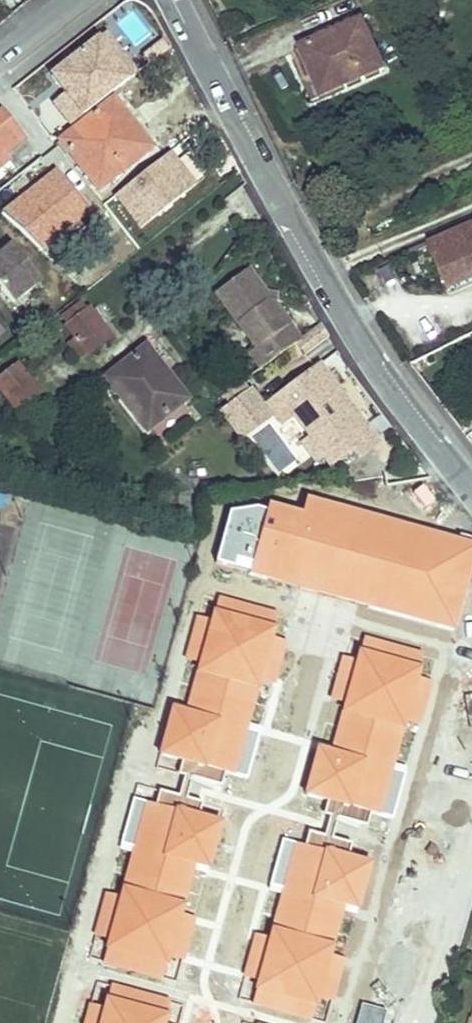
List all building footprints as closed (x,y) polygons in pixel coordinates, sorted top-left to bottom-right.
[(384,70),(363,23),(296,52),(298,58),(292,60),(310,102),(384,70)] [(104,46),(48,71),(68,116),(123,91),(104,46)] [(152,148),(113,98),(59,141),(60,142),(56,145),(64,156),(69,152),(99,189),(152,148)] [(22,139),(0,112),(0,113),(0,156),(2,154),(22,139)] [(167,152),(107,204),(135,236),(195,184),(167,152)] [(8,162),(2,154),(0,156),(0,169),(8,162)] [(323,182),(312,162),(304,167),(315,186),(323,182)] [(432,244),(451,288),(471,279),(471,227),(432,244)] [(13,303),(40,281),(12,246),(0,256),(0,287),(13,303)] [(264,366),(302,338),(249,267),(211,295),(264,366)] [(112,336),(90,308),(86,311),(81,304),(64,317),(70,325),(66,328),(76,340),(68,345),(79,359),(86,354),(88,355),(112,336)] [(188,399),(166,372),(162,375),(152,364),(157,360),(146,346),(106,378),(148,431),(188,399)] [(166,372),(157,360),(152,364),(162,375),(166,372)] [(19,365),(0,379),(0,389),(17,411),(40,392),(19,365)] [(321,365),(271,407),(285,425),(297,415),(317,439),(309,445),(322,462),(329,456),(336,465),(357,448),(365,458),(384,442),(343,392),(338,397),(334,392),(339,387),(321,365)] [(339,387),(334,392),(338,397),(343,392),(339,387)] [(383,540),(376,496),(272,513),(279,556),(383,540)]
